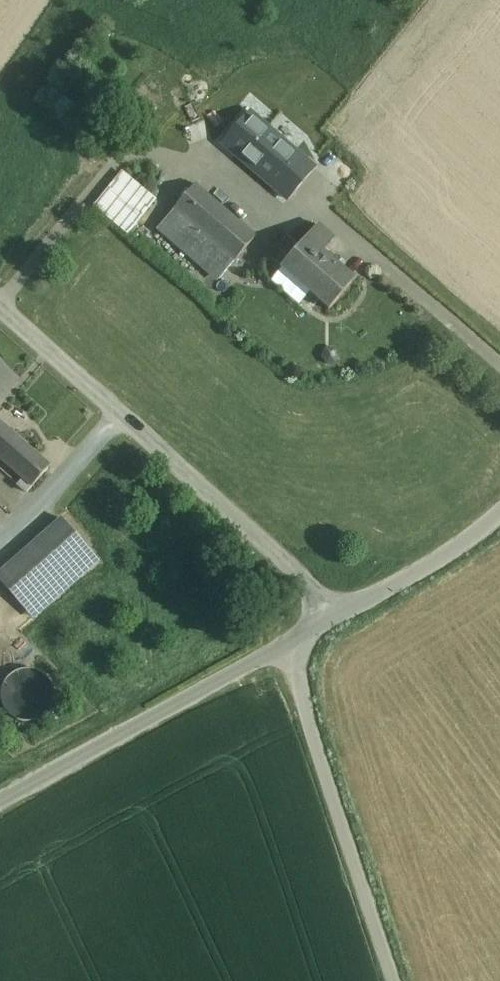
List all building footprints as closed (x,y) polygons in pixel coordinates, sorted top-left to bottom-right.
[(253,109),(224,141),(287,197),(316,164),(253,109)] [(132,233),(161,196),(126,169),(97,205),(132,233)] [(260,230),(196,178),(175,204),(239,256),(260,230)] [(336,236),(320,221),(282,264),(333,306),(358,276),(324,249),(336,236)] [(12,369),(0,359),(0,383),(12,369)] [(0,414),(0,458),(32,486),(53,462),(0,414)] [(0,569),(0,578),(36,620),(102,563),(63,516),(0,569)]
